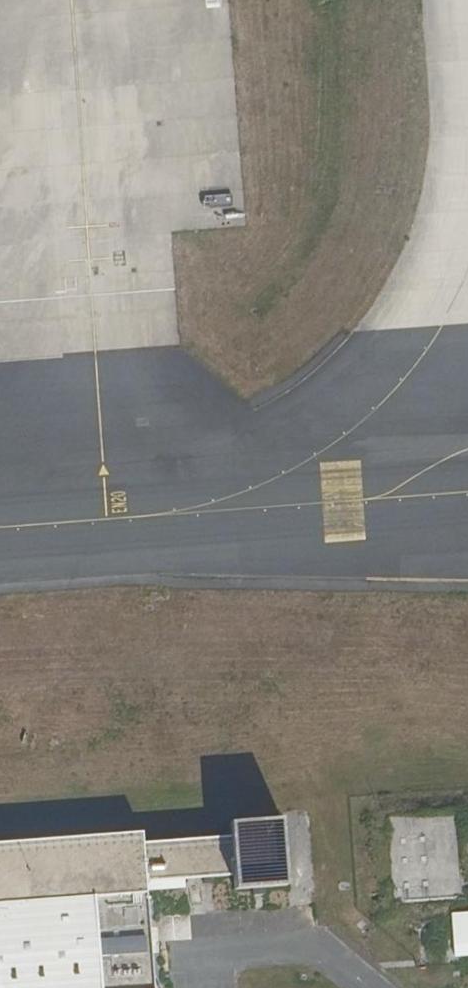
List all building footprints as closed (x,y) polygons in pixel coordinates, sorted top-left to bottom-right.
[(0,843),(0,901),(139,892),(138,882),(230,876),(231,898),(284,894),(278,809),(225,813),(227,837),(136,843),(135,834),(0,843)] [(393,904),(462,899),(457,818),(389,823),(393,904)] [(146,987),(140,899),(0,909),(0,987),(136,987),(146,987)] [(448,917),(449,945),(467,943),(467,915),(448,917)]
